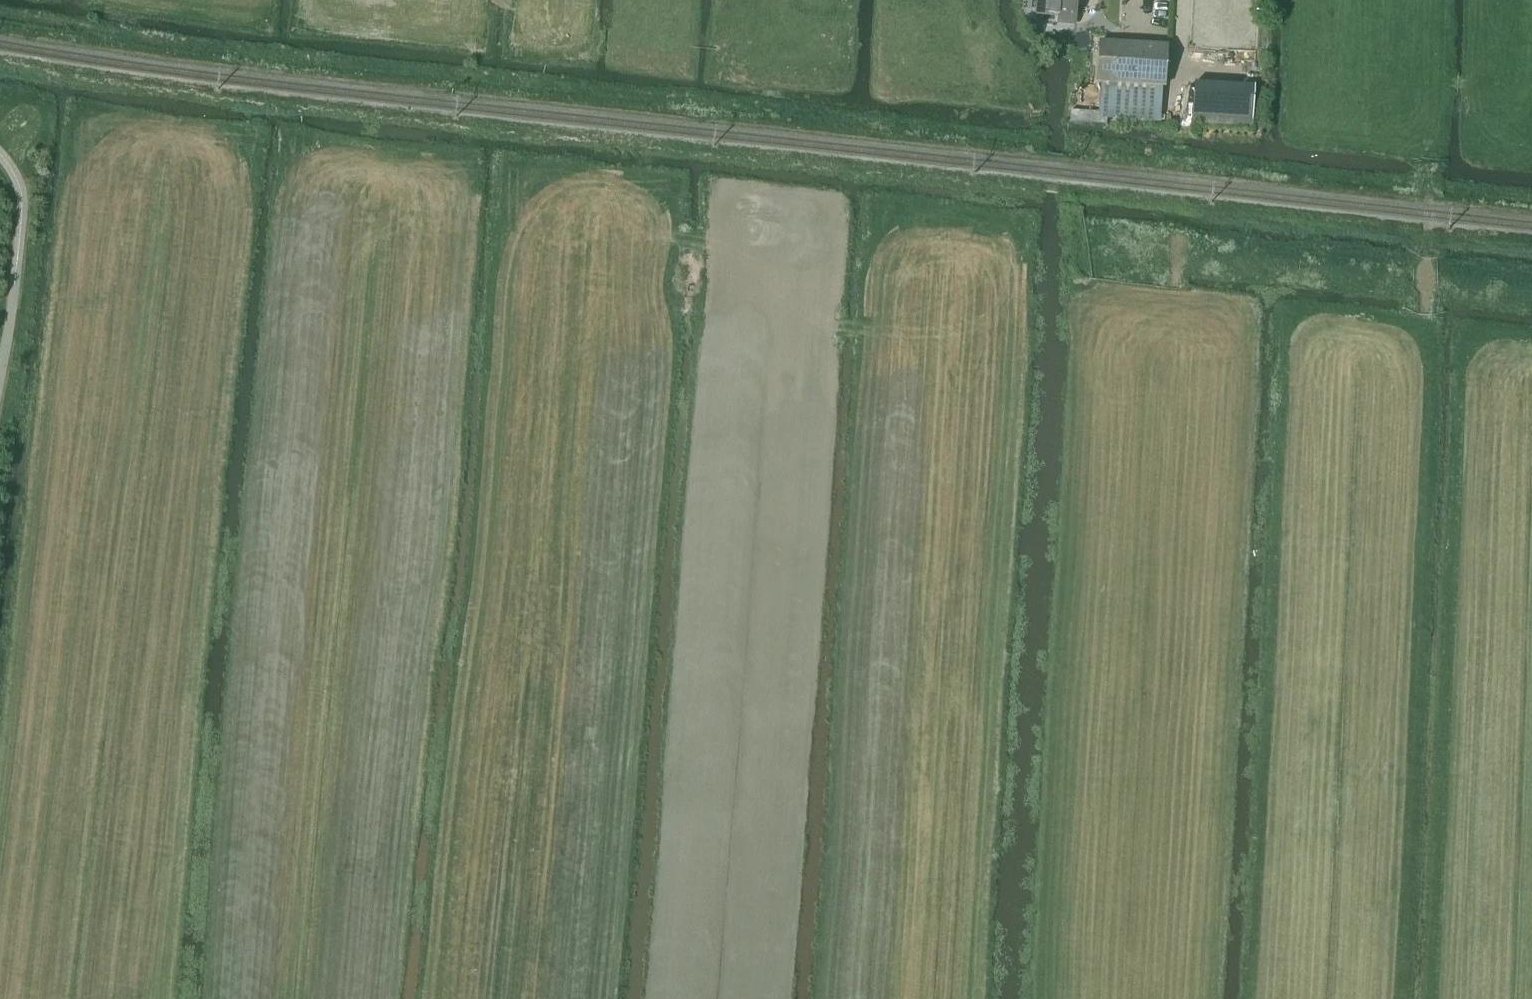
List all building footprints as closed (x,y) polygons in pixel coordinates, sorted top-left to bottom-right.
[(1076,0),(1039,0),(1037,15),(1059,17),(1059,22),(1074,23),(1075,15),(1076,0)] [(1099,43),(1096,86),(1165,90),(1168,48),(1099,43)] [(1070,112),(1070,124),(1106,126),(1107,121),(1098,120),(1098,114),(1070,112)]
